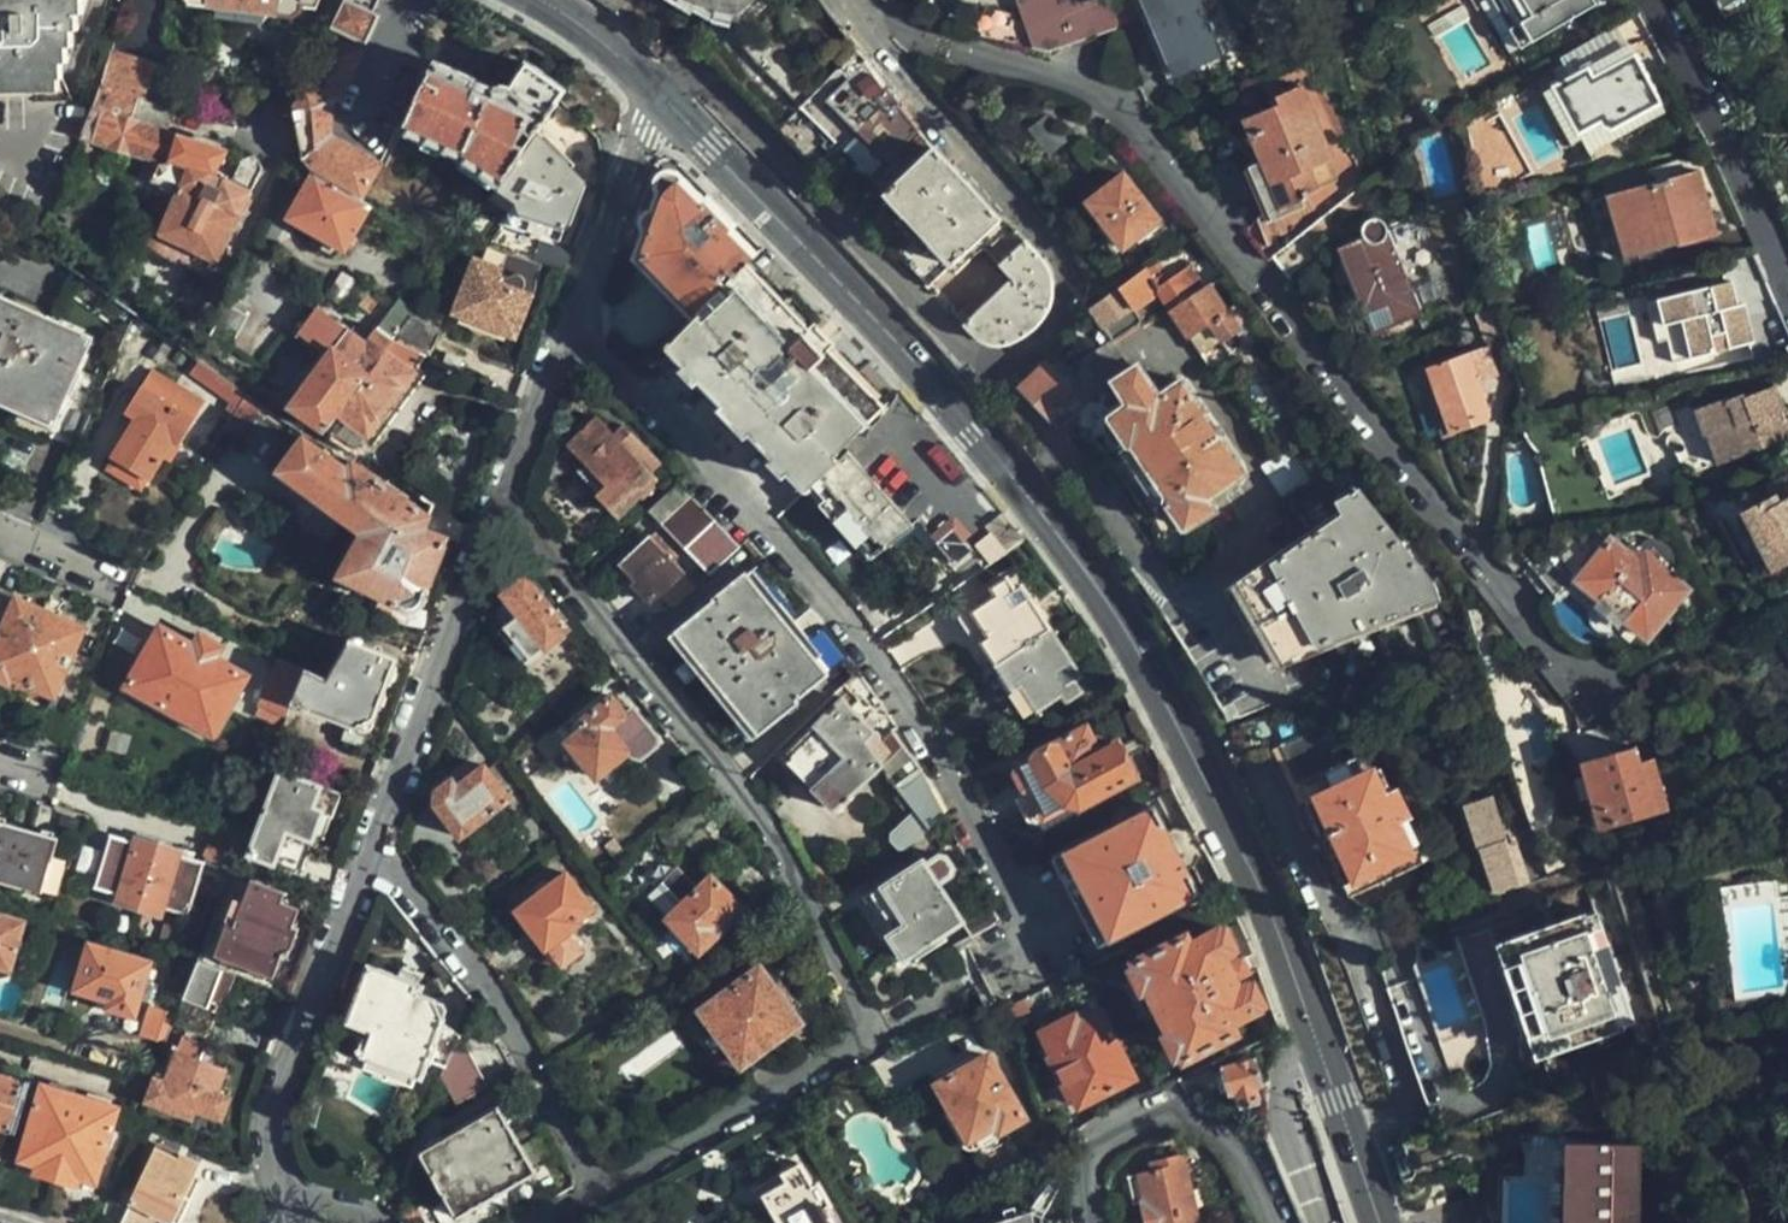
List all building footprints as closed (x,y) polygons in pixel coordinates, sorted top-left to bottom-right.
[(76,18),(82,18),(82,0),(0,0),(0,81),(60,80),(61,68),(66,67),(66,52),(71,52),(70,34),(75,33),(76,18)] [(190,5),(290,16),(301,10),(301,4),(316,6),(318,0),(185,0),(190,5)] [(330,26),(366,41),(377,14),(374,12),(379,0),(342,0),(330,26)] [(733,25),(760,0),(710,0),(733,25)] [(978,34),(1048,50),(1115,29),(1117,18),(1110,0),(1086,0),(1084,1),(1083,0),(1017,0),(1021,13),(980,8),(978,34)] [(1198,6),(1195,0),(1142,0),(1172,74),(1216,52),(1198,6)] [(1581,0),(1493,0),(1522,48),(1586,9),(1581,0)] [(363,47),(328,30),(292,107),(301,160),(313,173),(360,198),(376,166),(331,139),(332,104),(334,98),(340,101),(363,47)] [(1662,104),(1629,47),(1544,98),(1579,154),(1662,104)] [(131,59),(113,55),(103,89),(139,101),(162,109),(174,72),(144,62),(131,59)] [(829,100),(857,129),(892,95),(867,63),(829,100)] [(456,159),(498,189),(530,144),(540,128),(560,102),(560,101),(566,92),(545,78),(527,64),(515,83),(491,90),(416,75),(404,131),(456,159)] [(1338,158),(1306,82),(1278,94),(1281,102),(1245,116),(1269,175),(1247,184),(1261,216),(1327,187),(1318,167),(1338,158)] [(139,101),(103,89),(87,126),(82,138),(95,143),(159,165),(170,160),(178,136),(133,121),(139,101)] [(892,95),(857,129),(861,132),(895,99),(892,95)] [(895,99),(861,132),(886,159),(899,147),(919,127),(895,99)] [(185,116),(162,109),(139,101),(133,121),(178,136),(185,116)] [(155,174),(152,183),(179,193),(196,198),(211,177),(216,170),(222,164),(226,159),(226,157),(227,155),(227,154),(227,152),(227,150),(227,148),(178,136),(170,160),(159,165),(157,166),(155,174)] [(95,143),(82,138),(75,154),(88,160),(95,143)] [(488,247),(565,272),(576,245),(557,236),(581,180),(530,144),(498,189),(474,223),(464,239),(488,247)] [(949,261),(997,212),(955,167),(935,145),(885,194),(949,261)] [(220,259),(264,168),(243,158),(234,176),(216,170),(211,177),(196,198),(179,193),(162,235),(220,259)] [(1715,234),(1700,173),(1620,191),(1634,251),(1715,234)] [(1158,220),(1121,174),(1079,207),(1117,253),(1158,220)] [(637,261),(696,320),(746,269),(758,258),(731,231),(735,226),(710,200),(705,203),(687,186),(679,179),(673,175),(666,175),(659,179),(657,186),(658,193),(637,261)] [(342,249),(365,207),(325,185),(312,177),(289,218),(342,249)] [(1420,308),(1389,229),(1388,225),(1386,221),(1383,219),(1375,218),(1366,222),(1364,232),(1335,244),(1371,330),(1420,308)] [(1011,277),(967,325),(968,325),(970,328),(977,334),(983,337),(996,341),(1009,341),(1018,339),(1029,333),(1037,325),(1041,318),(1047,309),(1053,294),(1053,282),(1052,274),(1047,263),(1025,239),(1000,264),(1011,277)] [(515,336),(533,291),(512,283),(513,277),(480,264),(462,314),(515,336)] [(1147,264),(1085,313),(1083,316),(1076,331),(1129,403),(1111,414),(1108,428),(1115,438),(1133,445),(1166,493),(1163,511),(1170,520),(1186,525),(1203,514),(1206,498),(1243,472),(1181,380),(1158,395),(1137,366),(1133,369),(1114,341),(1141,322),(1145,326),(1167,312),(1206,362),(1235,341),(1182,268),(1161,283),(1147,264)] [(696,320),(664,353),(808,493),(840,463),(835,458),(858,436),(886,409),(832,353),(836,346),(825,336),(815,325),(809,330),(746,269),(696,320)] [(1758,346),(1752,323),(1750,320),(1749,319),(1747,318),(1746,318),(1745,317),(1744,316),(1742,317),(1741,316),(1739,316),(1736,307),(1742,306),(1735,282),(1651,305),(1657,330),(1667,327),(1672,343),(1690,338),(1696,363),(1758,346)] [(92,339),(0,299),(0,397),(56,421),(92,339)] [(330,352),(291,410),(327,434),(364,382),(396,335),(410,316),(414,310),(400,300),(366,341),(357,332),(343,322),(318,307),(300,332),(330,352)] [(1750,320),(1752,323),(1747,304),(1742,306),(1736,307),(1739,316),(1741,316),(1742,317),(1744,316),(1745,317),(1746,318),(1747,318),(1749,319),(1750,320)] [(410,316),(396,335),(432,350),(441,330),(410,316)] [(364,382),(327,434),(359,449),(425,357),(396,335),(364,382)] [(1678,367),(1696,363),(1690,338),(1672,343),(1678,367)] [(1476,388),(1497,380),(1485,348),(1418,372),(1441,437),(1487,420),(1476,388)] [(1074,394),(1048,365),(1022,387),(1048,415),(1074,394)] [(205,405),(149,372),(138,389),(195,423),(205,405)] [(1674,434),(1671,437),(1670,441),(1672,444),(1675,447),(1679,447),(1689,473),(1722,462),(1711,431),(1718,429),(1732,460),(1787,440),(1787,418),(1785,419),(1782,411),(1787,408),(1787,403),(1782,385),(1749,395),(1747,393),(1730,398),(1727,396),(1698,405),(1706,430),(1682,439),(1681,437),(1680,436),(1678,435),(1676,434),(1674,434)] [(195,423),(138,389),(124,413),(135,419),(129,430),(111,459),(114,461),(147,481),(150,482),(163,460),(171,464),(195,423)] [(242,438),(262,405),(244,393),(224,427),(242,438)] [(135,419),(124,413),(118,424),(129,430),(135,419)] [(660,462),(638,440),(628,449),(615,435),(598,418),(570,446),(586,463),(606,484),(597,493),(618,516),(656,479),(651,472),(660,462)] [(628,449),(638,440),(625,426),(615,435),(628,449)] [(1711,431),(1722,462),(1732,460),(1718,429),(1711,431)] [(430,518),(354,463),(348,469),(307,439),(281,470),(365,533),(341,578),(401,607),(410,609),(422,603),(428,594),(447,538),(426,531),(430,518)] [(1256,463),(1282,500),(1312,479),(1285,441),(1256,463)] [(840,463),(808,493),(801,500),(870,572),(916,526),(848,457),(840,463)] [(147,481),(114,461),(108,470),(142,490),(147,481)] [(578,472),(597,493),(606,484),(586,463),(578,472)] [(652,508),(710,574),(738,547),(680,481),(652,508)] [(1427,575),(1362,493),(1336,509),(1341,515),(1233,587),(1280,654),(1434,599),(1427,575)] [(1787,564),(1787,497),(1781,500),(1776,493),(1743,509),(1776,571),(1787,564)] [(974,553),(954,524),(934,538),(954,567),(974,553)] [(1687,592),(1622,536),(1584,578),(1651,635),(1687,592)] [(684,572),(651,537),(623,564),(639,581),(635,586),(652,604),(684,572)] [(839,640),(761,555),(744,570),(741,568),(712,595),(715,597),(676,633),(768,737),(806,702),(804,700),(852,659),(843,647),(840,643),(839,640)] [(974,618),(1004,665),(1065,625),(1034,579),(1025,585),(1018,574),(977,601),(984,612),(974,618)] [(526,665),(567,630),(526,579),(505,595),(521,614),(499,633),(526,665)] [(0,592),(0,619),(9,596),(0,592)] [(84,629),(61,620),(65,609),(47,602),(43,612),(20,601),(0,647),(0,672),(55,695),(84,629)] [(1065,625),(1004,665),(1032,707),(1061,689),(1068,700),(1093,685),(1085,672),(1093,669),(1065,625)] [(216,735),(246,677),(214,659),(220,649),(202,638),(195,650),(161,630),(128,687),(216,735)] [(304,671),(291,702),(367,731),(372,729),(376,725),(378,719),(377,713),(372,709),(383,682),(392,685),(397,668),(389,665),(391,657),(351,642),(325,680),(304,671)] [(260,716),(283,725),(287,713),(291,702),(304,671),(281,660),(260,716)] [(658,746),(658,737),(636,710),(630,716),(614,696),(592,714),(587,708),(561,732),(574,750),(591,769),(601,780),(632,753),(642,760),(658,746)] [(916,762),(895,732),(884,742),(845,701),(785,757),(835,811),(883,766),(914,810),(892,832),(890,843),(899,852),(908,853),(927,833),(945,815),(931,788),(916,762)] [(1421,861),(1424,860),(1404,814),(1408,812),(1398,787),(1392,790),(1382,764),(1338,785),(1312,727),(1282,742),(1345,882),(1349,892),(1374,900),(1420,882),(1421,861)] [(1126,764),(1118,748),(1099,757),(1085,732),(1017,768),(1017,777),(1023,790),(1032,793),(1025,798),(1039,826),(1071,808),(1081,810),(1136,782),(1126,764)] [(1152,751),(1145,734),(1118,748),(1126,764),(1152,751)] [(1345,882),(1282,742),(1269,748),(1332,887),(1345,882)] [(1672,807),(1653,756),(1640,759),(1635,746),(1580,765),(1603,829),(1672,807)] [(460,840),(510,801),(484,767),(469,780),(463,774),(438,793),(436,806),(460,840)] [(304,876),(327,815),(336,819),(346,793),(281,769),(249,855),(304,876)] [(1496,891),(1547,873),(1531,820),(1507,828),(1493,788),(1463,799),(1479,849),(1481,847),(1496,891)] [(1185,874),(1165,836),(1153,811),(1059,863),(1102,946),(1196,897),(1185,874)] [(48,837),(0,824),(0,882),(32,893),(48,837)] [(1205,855),(1193,832),(1188,835),(1176,831),(1165,836),(1185,874),(1195,869),(1201,858),(1205,855)] [(231,867),(240,842),(213,832),(204,858),(231,867)] [(927,833),(908,853),(905,855),(914,867),(925,859),(939,851),(927,833)] [(188,916),(202,867),(179,858),(180,854),(136,840),(134,844),(111,837),(95,884),(120,893),(118,901),(160,914),(163,907),(188,916)] [(925,859),(914,867),(874,896),(898,934),(892,937),(889,940),(888,946),(897,960),(905,960),(964,922),(941,883),(953,875),(955,868),(948,858),(940,855),(928,864),(925,859)] [(720,929),(742,905),(711,878),(703,887),(681,868),(658,893),(678,912),(670,922),(704,953),(724,933),(720,929)] [(578,921),(592,910),(567,877),(551,889),(546,882),(535,889),(539,896),(518,913),(545,951),(549,948),(563,967),(584,952),(576,941),(585,933),(578,921)] [(300,928),(294,926),(301,909),(281,901),(284,892),(254,880),(236,925),(229,921),(216,956),(273,978),(282,953),(290,956),(300,928)] [(898,934),(874,896),(867,901),(892,937),(898,934)] [(995,913),(990,904),(964,922),(975,940),(990,934),(995,927),(996,918),(995,913)] [(25,909),(10,905),(8,914),(23,918),(25,909)] [(1631,1023),(1592,911),(1545,929),(1538,909),(1497,924),(1504,946),(1515,942),(1519,958),(1509,963),(1541,1053),(1631,1023)] [(8,973),(16,944),(22,926),(0,919),(0,970),(8,973)] [(1241,992),(1238,985),(1230,969),(1227,962),(1234,957),(1221,932),(1193,947),(1189,939),(1139,963),(1188,1063),(1238,1036),(1233,1026),(1259,1012),(1248,989),(1241,992)] [(148,966),(88,947),(78,978),(73,977),(70,988),(74,989),(74,991),(109,1002),(107,1010),(132,1018),(148,966)] [(1230,969),(1238,985),(1255,976),(1250,966),(1246,958),(1230,969)] [(224,969),(197,959),(181,999),(221,1014),(236,974),(224,969)] [(454,1047),(460,1035),(441,1026),(444,1019),(434,1001),(417,994),(420,986),(417,985),(397,976),(370,967),(348,1023),(372,1034),(365,1055),(371,1058),(414,1077),(422,1079),(430,1062),(444,1068),(454,1047)] [(397,976),(417,985),(420,976),(400,968),(397,976)] [(800,1023),(761,969),(701,1011),(704,1017),(694,1025),(725,1067),(733,1061),(738,1068),(800,1023)] [(221,1014),(181,999),(177,1013),(173,1026),(209,1040),(221,1014)] [(144,1032),(167,1041),(172,1028),(173,1026),(177,1013),(156,1004),(144,1032)] [(1133,1080),(1099,1014),(1075,1026),(1072,1019),(1041,1036),(1079,1108),(1133,1080)] [(228,1070),(214,1064),(203,1060),(207,1047),(208,1046),(185,1037),(166,1083),(157,1079),(148,1101),(193,1120),(197,1111),(224,1124),(235,1100),(219,1093),(228,1070)] [(160,1070),(157,1079),(166,1083),(181,1046),(175,1043),(163,1071),(160,1070)] [(203,1060),(214,1064),(220,1053),(207,1047),(203,1060)] [(444,1068),(439,1079),(441,1082),(457,1107),(488,1087),(468,1054),(454,1047),(444,1068)] [(936,1090),(976,1064),(971,1056),(932,1080),(936,1090)] [(409,1088),(414,1077),(371,1058),(367,1070),(409,1088)] [(985,1059),(976,1064),(936,1090),(949,1111),(940,1118),(957,1145),(965,1140),(973,1151),(1000,1134),(998,1131),(1021,1116),(985,1059)] [(1263,1090),(1254,1060),(1220,1070),(1230,1099),(1235,1097),(1240,1109),(1260,1104),(1257,1093),(1263,1090)] [(10,1128),(16,1103),(21,1085),(0,1079),(0,1125),(10,1128)] [(96,1185),(116,1111),(42,1090),(24,1166),(37,1169),(35,1180),(75,1191),(77,1180),(96,1185)] [(220,1131),(224,1124),(197,1111),(193,1120),(220,1131)] [(534,1174),(498,1111),(421,1154),(454,1218),(534,1174)] [(0,1166),(5,1149),(8,1136),(0,1134),(0,1165),(0,1166)] [(199,1164),(159,1146),(134,1204),(135,1203),(126,1222),(170,1222),(171,1220),(179,1222),(181,1222),(191,1199),(185,1196),(199,1164)] [(1639,1153),(1565,1151),(1561,1222),(1637,1222),(1639,1153)] [(1032,1211),(1034,1222),(1043,1222),(1043,1218),(1068,1175),(1069,1166),(1073,1152),(1032,1211)] [(1187,1153),(1135,1163),(1138,1175),(1131,1176),(1137,1207),(1144,1205),(1148,1222),(1204,1222),(1187,1153)] [(830,1219),(834,1216),(815,1184),(810,1186),(797,1165),(784,1172),(790,1181),(763,1198),(777,1222),(832,1222),(830,1219)] [(1032,1211),(1023,1214),(994,1222),(1034,1222),(1032,1211)]
